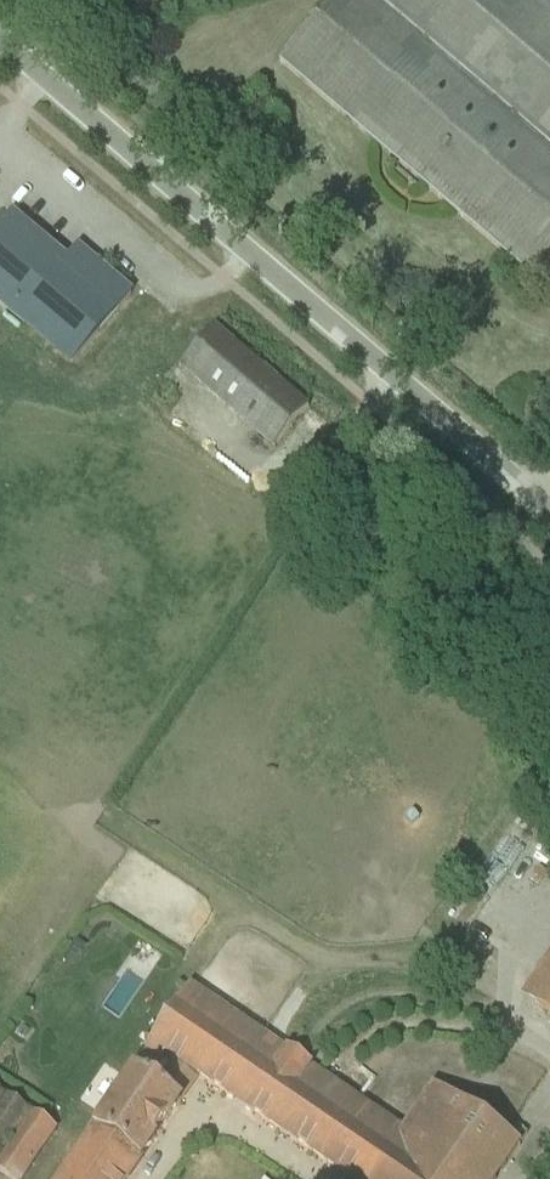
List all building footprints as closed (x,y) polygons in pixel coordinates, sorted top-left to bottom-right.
[(277,63),(549,297),(549,9),(540,0),(332,0),(277,63)] [(69,367),(130,297),(94,266),(83,280),(9,217),(0,228),(0,310),(69,367)] [(307,410),(212,330),(178,371),(272,450),(307,410)] [(549,1017),(549,956),(522,998),(549,1017)] [(61,1178),(127,1178),(196,1076),(346,1178),(497,1178),(526,1135),(515,1127),(506,1139),(430,1088),(401,1129),(192,987),(61,1178)] [(7,1178),(22,1178),(53,1131),(0,1095),(0,1175),(7,1178)]
